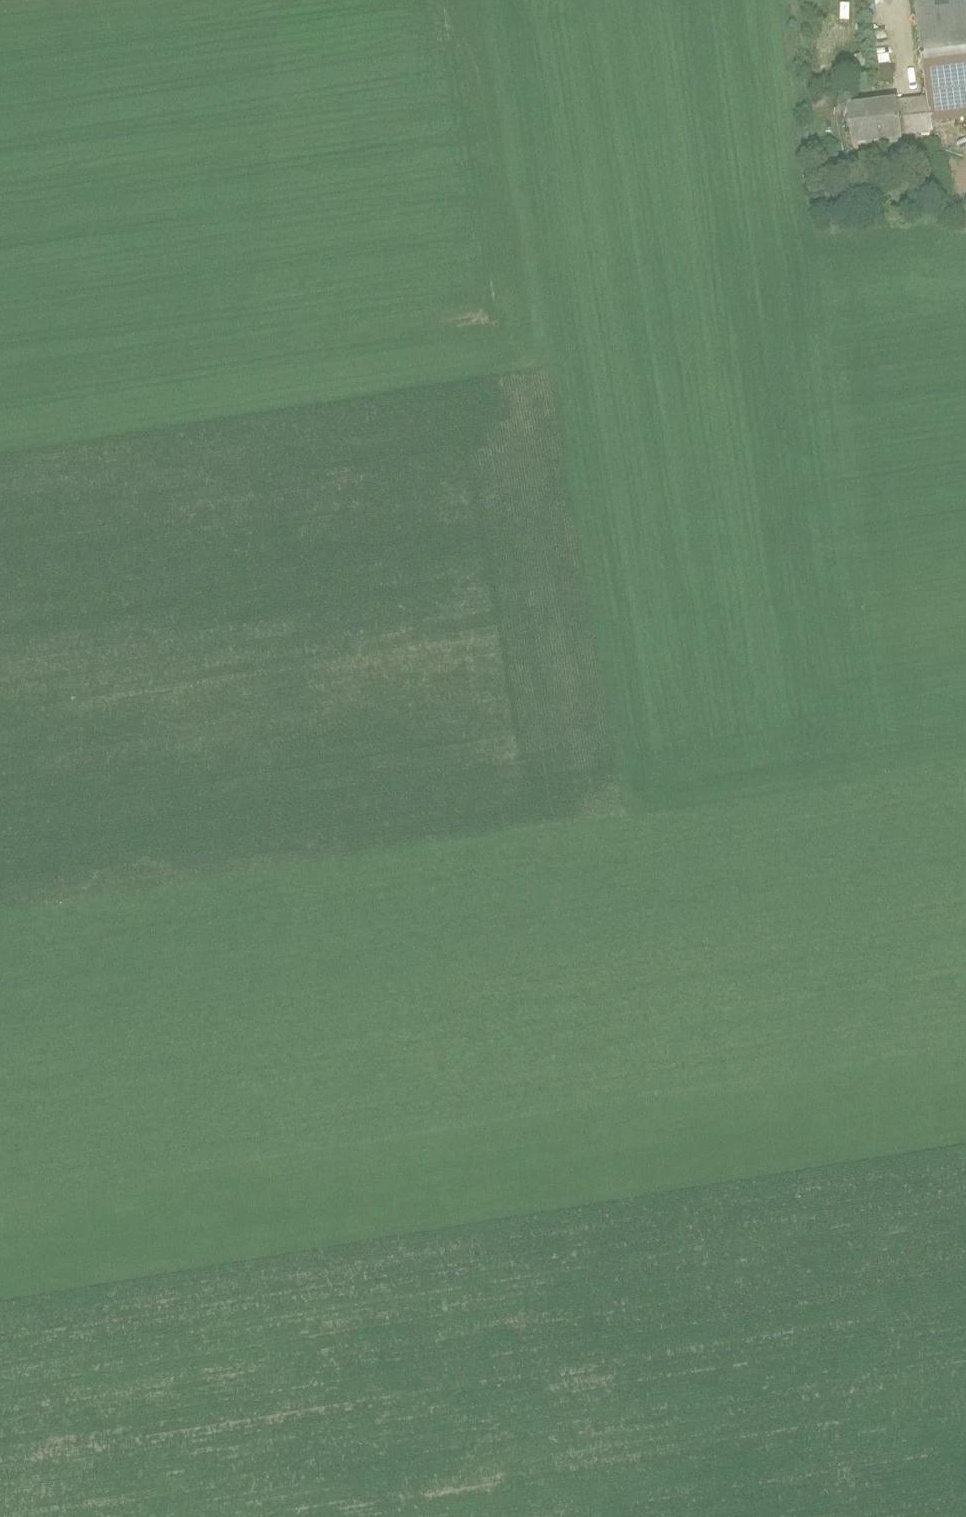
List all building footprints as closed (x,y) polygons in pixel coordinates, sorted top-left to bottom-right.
[(928,118),(965,114),(965,3),(918,7),(928,118)] [(926,129),(924,105),(843,112),(846,152),(900,148),(898,132),(926,129)]
